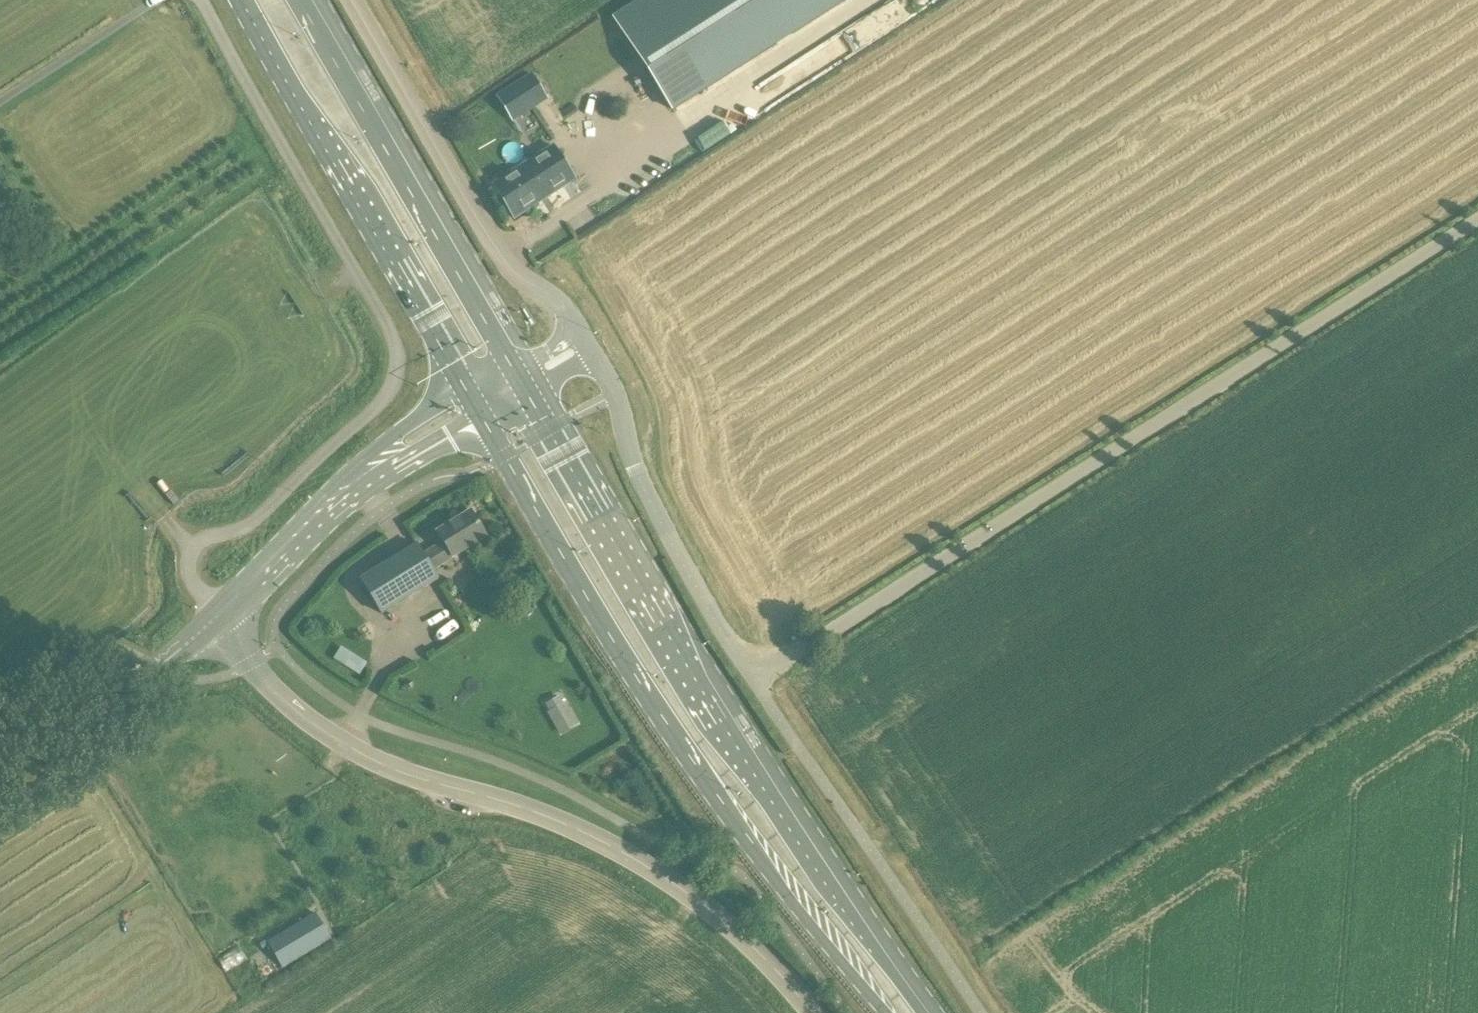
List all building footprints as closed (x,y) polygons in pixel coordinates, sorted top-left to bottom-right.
[(673,111),(848,0),(643,0),(615,18),(673,111)] [(531,73),(496,95),(512,121),(547,98),(531,73)] [(514,219),(576,179),(554,145),(492,185),(514,219)] [(486,538),(470,511),(437,531),(443,542),(422,554),(416,545),(360,578),(382,614),(438,579),(432,570),(486,538)] [(336,659),(363,675),(371,661),(344,645),(336,659)] [(559,736),(578,726),(566,703),(564,704),(561,698),(546,706),(549,712),(547,713),(559,736)] [(267,941),(283,969),(331,940),(316,913),(267,941)]
